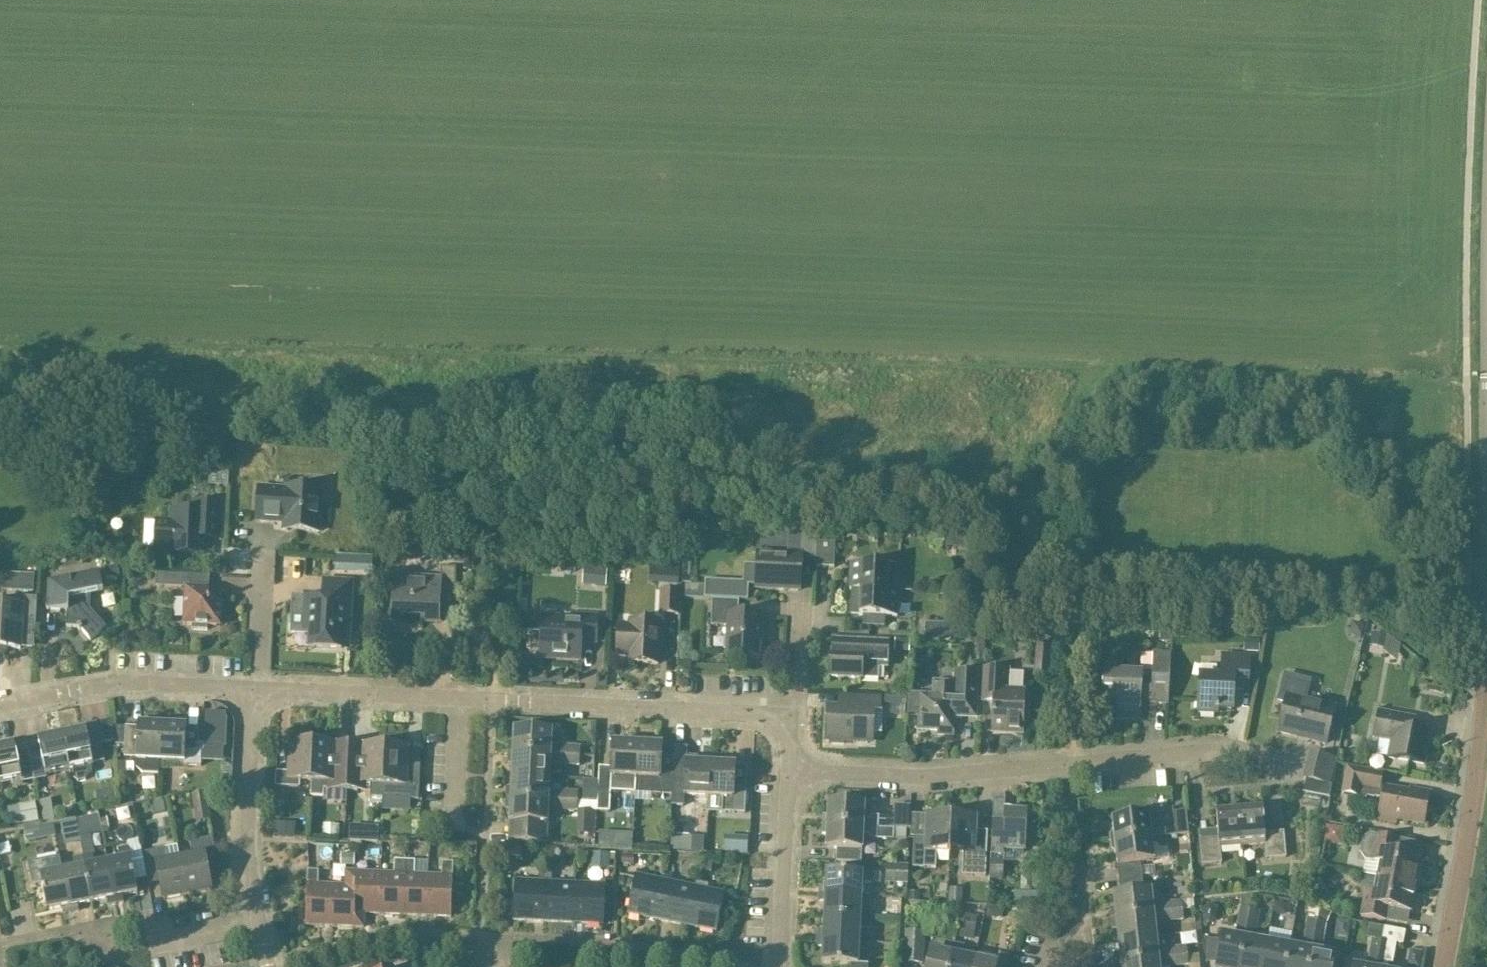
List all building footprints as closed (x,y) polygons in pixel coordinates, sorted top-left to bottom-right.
[(209,472),(209,486),(219,487),(220,473),(209,472)] [(286,487),(286,490),(259,488),(257,522),(284,524),(283,531),(320,533),(323,490),(286,487)] [(172,511),(171,520),(155,519),(154,552),(207,554),(208,539),(221,540),(222,506),(194,504),(194,512),(172,511)] [(835,540),(817,540),(816,567),(834,568),(835,540)] [(802,555),(757,553),(756,589),(800,592),(802,555)] [(359,573),(360,555),(335,554),(334,571),(359,573)] [(900,566),(889,565),(851,563),(850,590),(899,592),(900,566)] [(422,628),(422,623),(439,624),(439,606),(454,607),(455,568),(441,568),(441,580),(395,578),(393,622),(402,622),(402,627),(422,628)] [(100,573),(49,582),(48,611),(67,612),(67,628),(78,628),(90,641),(106,628),(90,611),(91,596),(104,593),(100,573)] [(156,587),(185,588),(186,576),(157,574),(156,587)] [(324,582),(323,599),(305,598),(304,610),(311,610),(310,635),(309,648),(349,650),(352,583),(324,582)] [(683,586),(683,598),(704,599),(705,599),(705,587),(683,586)] [(183,626),(192,626),(192,631),(208,631),(208,627),(221,627),(222,604),(208,603),(209,589),(185,588),(183,626)] [(659,615),(681,616),(682,591),(660,590),(659,615)] [(850,616),(860,616),(897,618),(899,592),(850,590),(850,591),(852,591),(850,616)] [(8,658),(9,649),(21,649),(23,622),(36,623),(37,599),(20,598),(20,607),(0,606),(0,657),(8,658)] [(711,627),(728,628),(727,655),(757,657),(758,641),(761,641),(762,616),(738,615),(739,600),(712,599),(711,627)] [(572,619),(543,617),(541,659),(581,661),(582,643),(596,644),(598,616),(572,615),(572,619)] [(616,657),(629,658),(628,663),(659,665),(661,624),(630,622),(630,624),(617,624),(616,657)] [(951,625),(925,624),(925,642),(951,643),(952,638),(964,638),(965,622),(951,622),(951,625)] [(1372,633),(1370,645),(1383,648),(1381,655),(1396,658),(1400,640),(1372,633)] [(889,641),(857,640),(833,639),(833,653),(831,653),(829,679),(862,680),(879,681),(879,667),(888,667),(889,641)] [(1037,644),(1035,676),(1050,677),(1052,645),(1037,644)] [(1153,674),(1143,674),(1119,672),(1119,669),(1104,668),(1101,712),(1116,713),(1115,720),(1140,721),(1141,705),(1169,706),(1171,654),(1154,653),(1153,674)] [(1233,689),(1247,690),(1248,658),(1223,657),(1222,679),(1200,678),(1199,714),(1216,715),(1217,710),(1232,711),(1233,689)] [(981,702),(994,703),(993,733),(1022,734),(1025,693),(1006,692),(1007,670),(983,669),(981,702)] [(933,696),(920,696),(909,695),(909,717),(919,718),(919,731),(938,731),(938,735),(953,736),(954,717),(962,718),(962,716),(977,717),(979,674),(954,673),(954,684),(933,683),(933,696)] [(1278,733),(1326,745),(1335,708),(1303,701),(1306,688),(1303,683),(1291,680),(1286,683),(1282,700),(1286,701),(1278,733)] [(844,745),(844,740),(872,742),(874,713),(881,713),(881,698),(861,697),(861,711),(828,709),(827,739),(831,740),(831,744),(844,745)] [(1379,713),(1374,739),(1391,742),(1388,759),(1424,766),(1430,735),(1405,731),(1407,718),(1379,713)] [(137,761),(137,770),(143,775),(158,776),(159,762),(160,762),(162,726),(150,725),(150,721),(139,720),(139,724),(138,728),(115,727),(115,746),(125,746),(124,759),(137,759),(137,761)] [(105,761),(102,745),(112,743),(111,721),(75,728),(76,732),(63,735),(70,770),(71,779),(78,783),(86,781),(92,772),(91,765),(93,765),(93,763),(105,761)] [(199,731),(187,731),(187,722),(176,721),(175,726),(162,726),(160,762),(185,764),(202,764),(202,752),(198,752),(199,731)] [(46,775),(70,770),(63,735),(62,730),(38,735),(39,740),(39,743),(29,746),(36,781),(47,779),(46,775)] [(581,747),(551,746),(552,732),(515,731),(515,743),(509,743),(509,754),(581,757),(581,747)] [(35,781),(36,781),(29,746),(16,748),(14,740),(0,743),(0,785),(13,782),(14,787),(23,785),(23,783),(35,781)] [(300,781),(311,782),(313,745),(291,744),(289,773),(276,772),(276,787),(300,789),(300,781)] [(612,744),(611,768),(599,768),(598,778),(597,812),(610,813),(611,793),(635,794),(637,745),(612,744)] [(332,746),(313,745),(311,782),(311,798),(324,798),(325,790),(327,790),(327,794),(346,795),(349,747),(332,746)] [(673,772),(661,771),(662,746),(637,745),(635,794),(672,796),(673,772)] [(363,748),(349,747),(346,795),(366,796),(366,792),(371,792),(371,799),(382,799),(385,749),(363,748)] [(408,750),(385,749),(382,799),(419,801),(421,750),(408,750)] [(1332,786),(1330,786),(1337,760),(1310,753),(1302,780),(1307,781),(1303,793),(1329,799),(1332,786)] [(550,778),(550,766),(581,767),(581,757),(509,754),(508,765),(513,765),(513,777),(550,778)] [(710,765),(708,765),(708,758),(687,757),(687,764),(673,763),(673,772),(672,796),(672,807),(684,807),(684,796),(709,797),(710,765)] [(709,797),(722,798),(722,813),(745,814),(746,790),(734,790),(735,766),(710,765),(709,797)] [(1367,797),(1382,800),(1378,820),(1395,823),(1396,820),(1423,825),(1429,793),(1412,790),(1412,793),(1382,788),(1385,775),(1347,768),(1341,795),(1366,800),(1367,797)] [(513,777),(512,788),(506,788),(506,799),(579,802),(579,793),(549,791),(550,778),(513,777)] [(212,822),(206,792),(192,795),(197,824),(212,822)] [(511,823),(517,823),(516,843),(546,845),(548,811),(595,813),(596,803),(579,802),(506,799),(505,810),(511,811),(511,823)] [(17,805),(18,824),(36,822),(35,803),(17,805)] [(871,820),(864,820),(865,805),(829,803),(828,817),(823,817),(823,826),(879,829),(879,817),(871,817),(871,820)] [(894,830),(911,830),(911,816),(911,806),(894,806),(894,829),(894,830)] [(1243,847),(1265,845),(1266,860),(1286,858),(1284,832),(1265,834),(1263,810),(1240,812),(1243,847)] [(1186,812),(1174,813),(1176,836),(1188,835),(1186,812)] [(1216,814),(1218,831),(1199,833),(1202,867),(1221,864),(1221,849),(1243,847),(1240,812),(1216,814)] [(993,821),(991,855),(1007,856),(1007,851),(1023,852),(1025,852),(1027,814),(1005,813),(1005,822),(993,821)] [(936,869),(936,853),(950,854),(952,818),(926,816),(925,839),(914,838),(913,868),(936,869)] [(1110,836),(1111,843),(1166,837),(1165,826),(1150,828),(1149,816),(1112,820),(1114,830),(1110,836)] [(950,854),(964,854),(963,876),(986,878),(988,832),(976,832),(977,819),(952,818),(950,854)] [(64,844),(80,841),(79,833),(76,822),(60,825),(64,844)] [(273,835),(293,836),(293,824),(273,824),(273,835)] [(1325,825),(1323,843),(1340,845),(1343,827),(1325,825)] [(54,826),(36,829),(38,837),(55,834),(54,826)] [(349,841),(377,841),(377,826),(349,826),(349,841)] [(862,864),(862,851),(863,836),(870,836),(870,840),(894,841),(894,830),(879,830),(879,829),(823,826),(822,836),(827,836),(826,849),(837,850),(837,862),(862,864)] [(110,863),(95,866),(93,855),(96,855),(92,835),(87,832),(79,833),(80,841),(83,856),(92,903),(116,898),(110,863)] [(598,832),(598,847),(632,847),(632,832),(598,832)] [(671,835),(671,851),(704,852),(704,836),(671,835)] [(1364,860),(1371,861),(1383,864),(1380,880),(1416,886),(1421,859),(1397,855),(1399,841),(1369,835),(1363,839),(1360,854),(1364,860)] [(32,859),(58,855),(55,837),(29,842),(32,859)] [(724,852),(747,852),(747,838),(724,837),(724,852)] [(1116,855),(1118,866),(1117,866),(1119,880),(1142,877),(1141,863),(1154,862),(1152,846),(1157,846),(1160,849),(1167,849),(1166,837),(1111,843),(1111,850),(1116,855)] [(193,858),(180,861),(187,897),(212,892),(208,874),(206,867),(205,859),(216,857),(213,840),(191,844),(193,858)] [(118,850),(121,861),(110,863),(116,898),(138,894),(131,859),(128,848),(118,850)] [(164,902),(187,897),(180,861),(168,863),(165,851),(156,852),(156,851),(142,854),(148,878),(159,875),(164,902)] [(615,854),(592,853),(591,869),(609,870),(610,862),(615,863),(615,854)] [(76,870),(65,872),(72,907),(92,903),(83,856),(73,858),(76,870)] [(33,885),(41,883),(47,912),(72,907),(65,872),(62,872),(59,857),(28,863),(29,868),(33,885)] [(395,861),(394,875),(381,874),(379,915),(403,916),(405,861),(395,861)] [(428,876),(415,876),(415,861),(405,861),(403,916),(427,917),(428,876)] [(991,862),(990,876),(1002,877),(1004,877),(1004,862),(991,862)] [(453,885),(453,877),(453,863),(442,863),(442,877),(428,876),(427,917),(451,918),(452,901),(464,901),(465,886),(453,885)] [(907,886),(908,866),(887,865),(886,885),(907,886)] [(513,921),(544,923),(546,870),(540,869),(540,884),(515,882),(513,921)] [(553,870),(546,870),(544,923),(573,924),(575,885),(553,884),(553,870)] [(308,871),(308,885),(306,926),(330,927),(332,886),(319,886),(319,872),(308,871)] [(874,874),(863,874),(827,872),(826,887),(820,887),(819,895),(862,897),(862,884),(874,885),(874,874)] [(345,887),(332,886),(330,927),(354,928),(357,873),(346,873),(345,887)] [(381,874),(357,873),(354,928),(364,928),(364,914),(379,915),(381,874)] [(668,873),(665,883),(658,921),(687,927),(695,889),(671,884),(674,875),(668,873)] [(628,915),(658,921),(665,883),(636,877),(628,915)] [(1114,896),(1115,908),(1109,909),(1111,920),(1166,915),(1183,913),(1195,911),(1194,901),(1152,905),(1150,892),(1144,892),(1142,877),(1119,880),(1120,895),(1114,896)] [(1411,913),(1416,886),(1380,880),(1377,894),(1366,891),(1361,917),(1385,921),(1387,909),(1411,913)] [(606,887),(575,885),(573,924),(604,926),(606,887)] [(724,895),(695,889),(687,927),(717,933),(724,895)] [(861,910),(862,897),(819,895),(819,903),(825,903),(824,918),(873,920),(873,911),(861,910)] [(1254,941),(1262,895),(1253,896),(1240,966),(1263,966),(1267,944),(1254,941)] [(1253,896),(1242,896),(1236,938),(1222,936),(1221,943),(1203,939),(1206,964),(1216,966),(1240,966),(1253,896)] [(1317,922),(1309,966),(1333,966),(1335,956),(1322,954),(1327,925),(1332,915),(1320,909),(1317,922)] [(1155,938),(1154,926),(1184,922),(1183,913),(1166,915),(1111,920),(1112,930),(1118,930),(1119,942),(1155,938)] [(978,918),(964,915),(959,938),(973,941),(978,918)] [(1292,937),(1296,918),(1286,916),(1283,935),(1292,937)] [(824,918),(824,933),(817,933),(817,941),(859,943),(860,930),(872,931),(873,920),(824,918)] [(1317,922),(1308,920),(1302,950),(1290,948),(1286,966),(1309,966),(1317,922)] [(1384,928),(1374,926),(1367,966),(1377,966),(1384,928)] [(1388,964),(1393,965),(1397,945),(1403,946),(1406,933),(1384,928),(1377,966),(1388,966),(1388,964)] [(924,965),(925,932),(905,931),(903,963),(924,965)] [(1119,942),(1121,954),(1115,954),(1116,964),(1188,956),(1187,947),(1157,950),(1155,938),(1119,942)] [(851,966),(868,966),(858,966),(859,943),(817,941),(817,949),(823,949),(822,964),(851,966)] [(956,944),(946,942),(943,953),(930,950),(926,966),(951,966),(956,944)] [(976,960),(963,957),(965,946),(956,944),(951,966),(974,966),(976,960)] [(1290,948),(1267,944),(1263,966),(1286,966),(1290,948)] [(1009,957),(1000,954),(998,965),(976,960),(974,966),(1007,966),(1009,957)] [(1188,966),(1201,966),(1199,955),(1188,956),(1116,964),(1116,966),(1187,966),(1188,966)]
